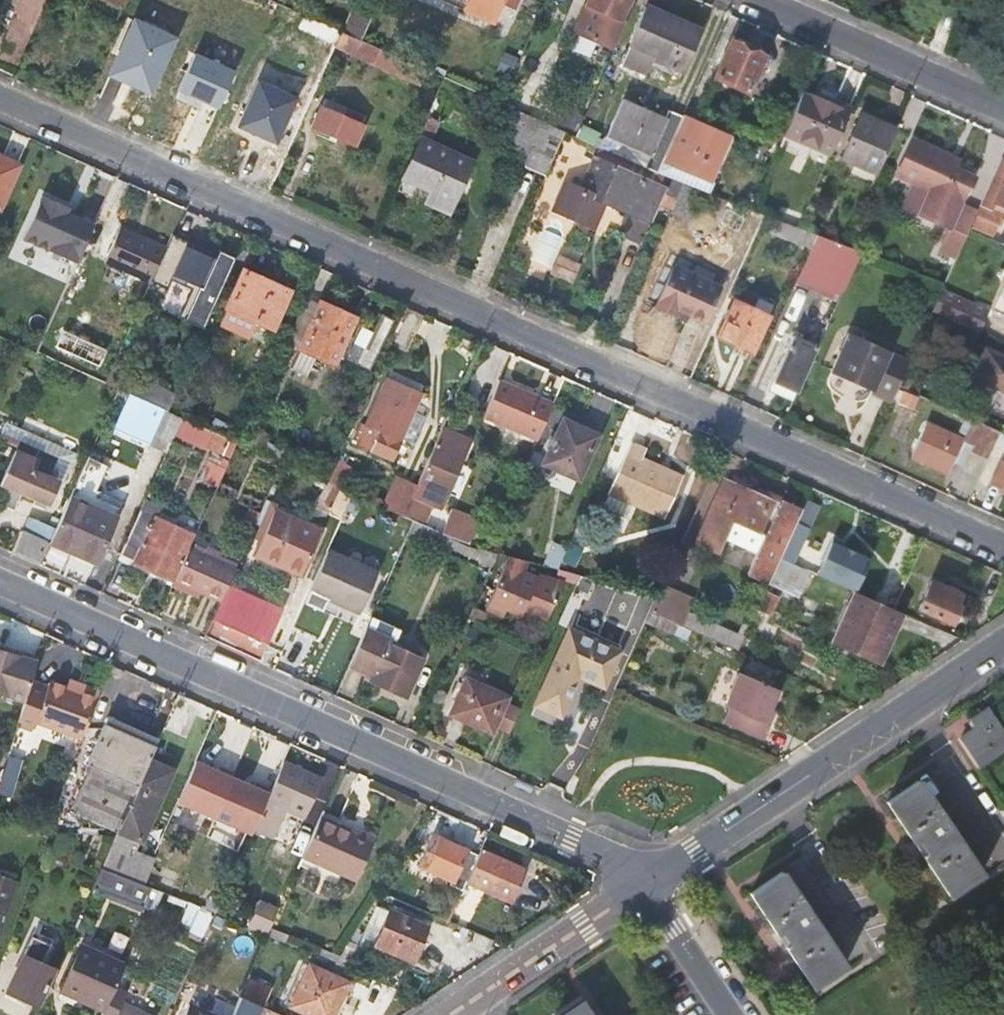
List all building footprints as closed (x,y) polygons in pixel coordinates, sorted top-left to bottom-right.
[(33,26),(45,0),(17,0),(15,5),(18,19),(33,26)] [(341,31),(361,40),(377,3),(371,0),(355,0),(341,31)] [(506,0),(442,0),(463,10),(463,11),(494,25),(506,0)] [(585,3),(589,5),(576,32),(612,49),(624,21),(620,19),(629,0),(586,0),(585,3)] [(287,10),(278,5),(269,21),(279,26),(287,10)] [(700,30),(645,5),(627,42),(631,46),(623,63),(647,74),(650,66),(679,77),(700,30)] [(18,19),(5,45),(21,53),(33,26),(18,19)] [(172,38),(133,20),(113,65),(136,76),(132,85),(148,92),(172,38)] [(431,78),(433,73),(406,61),(361,40),(341,31),(335,45),(419,84),(424,75),(431,78)] [(730,40),(714,77),(749,92),(766,56),(730,40)] [(233,72),(193,54),(173,97),(199,109),(202,102),(216,108),(233,72)] [(136,76),(113,65),(109,74),(132,85),(136,76)] [(517,111),(535,119),(546,93),(509,77),(498,102),(517,111)] [(275,143),(294,98),(256,81),(236,127),(275,143)] [(812,147),(829,154),(848,108),(803,88),(778,146),(799,155),(793,167),(801,171),(812,147)] [(363,127),(359,124),(362,117),(325,100),(321,109),(319,107),(310,126),(355,145),(363,127)] [(599,137),(595,146),(647,168),(657,173),(682,116),(671,111),(667,119),(623,100),(606,139),(599,137)] [(526,169),(544,177),(564,132),(537,120),(535,119),(517,111),(511,125),(514,126),(510,135),(523,152),(526,158),(526,169)] [(841,158),(876,173),(886,150),(896,128),(861,113),(841,158)] [(731,136),(682,116),(657,173),(683,184),(691,186),(705,192),(706,192),(731,136)] [(429,118),(403,178),(435,192),(431,201),(453,211),(474,163),(431,144),(441,123),(429,118)] [(910,132),(897,126),(896,128),(886,150),(899,156),(910,132)] [(955,155),(912,136),(894,173),(928,189),(917,211),(953,229),(977,175),(974,174),(965,170),(958,166),(951,163),(955,155)] [(962,158),(955,155),(951,163),(958,166),(962,158)] [(1001,156),(980,204),(970,226),(992,236),(1002,214),(992,210),(996,201),(1003,205),(1003,157),(1001,156)] [(16,167),(0,159),(0,203),(16,167)] [(595,159),(582,190),(565,183),(555,207),(590,225),(601,199),(648,220),(662,189),(595,159)] [(968,164),(965,170),(974,174),(976,168),(968,164)] [(692,220),(705,192),(691,186),(683,184),(671,210),(692,220)] [(67,207),(41,195),(22,238),(76,262),(93,224),(65,212),(67,207)] [(771,232),(810,247),(816,235),(798,228),(776,220),(771,232)] [(104,262),(149,282),(152,277),(165,247),(142,237),(140,240),(118,231),(104,262)] [(218,255),(171,234),(165,247),(152,277),(168,284),(169,279),(199,292),(186,321),(205,329),(236,258),(220,250),(218,255)] [(795,282),(837,301),(843,289),(859,251),(857,250),(844,246),(831,241),(816,235),(810,247),(795,282)] [(551,273),(570,282),(578,263),(559,254),(551,273)] [(658,309),(673,315),(676,309),(687,313),(705,321),(721,285),(677,265),(658,309)] [(290,292),(243,271),(227,307),(274,328),(290,292)] [(988,309),(942,288),(933,309),(978,330),(988,309)] [(734,344),(731,350),(750,358),(769,316),(766,315),(773,302),(758,295),(753,307),(734,299),(718,337),(734,344)] [(355,319),(318,303),(298,347),(301,349),(293,368),(306,374),(315,355),(335,363),(355,319)] [(685,320),(687,313),(676,309),(673,315),(685,320)] [(392,320),(381,316),(365,349),(354,344),(347,358),(371,368),(392,320)] [(119,331),(89,317),(82,333),(92,337),(88,343),(96,347),(98,340),(113,346),(119,331)] [(772,387),(794,397),(817,346),(793,335),(774,378),(775,379),(772,387)] [(874,388),(893,397),(899,386),(908,363),(848,335),(831,370),(874,389),(874,388)] [(53,346),(48,358),(64,365),(69,354),(53,346)] [(987,349),(975,377),(1003,390),(1003,356),(987,349)] [(130,375),(122,391),(165,411),(168,412),(175,395),(130,375)] [(392,462),(424,393),(385,376),(356,445),(392,462)] [(514,386),(498,378),(482,415),(537,439),(542,426),(553,402),(525,390),(521,392),(513,389),(514,386)] [(872,393),(892,402),(893,397),(874,388),(874,389),(872,393)] [(153,438),(168,445),(171,437),(180,418),(168,412),(165,411),(153,438)] [(182,436),(229,457),(235,442),(232,441),(180,418),(171,437),(180,441),(182,436)] [(970,451),(987,459),(995,441),(1000,432),(971,419),(963,439),(965,440),(963,442),(972,446),(970,451)] [(597,437),(563,421),(544,463),(579,479),(597,437)] [(357,441),(364,424),(360,422),(352,440),(357,441)] [(948,474),(963,442),(965,440),(963,439),(927,423),(912,457),(948,474)] [(470,442),(442,429),(418,483),(446,496),(470,442)] [(17,446),(0,484),(0,501),(15,508),(21,495),(47,506),(71,454),(23,432),(17,446)] [(1000,432),(995,441),(1003,445),(1003,434),(1000,432)] [(681,476),(644,460),(648,452),(630,444),(602,504),(630,517),(636,505),(663,517),(681,476)] [(1002,459),(991,483),(1003,489),(1003,460),(1002,459)] [(381,506),(402,516),(417,485),(397,475),(381,506)] [(748,572),(769,583),(770,580),(780,558),(802,508),(782,499),(778,508),(768,503),(771,497),(756,491),(754,495),(723,481),(696,539),(718,549),(726,535),(746,544),(756,525),(768,530),(748,572)] [(328,513),(341,519),(342,517),(352,495),(339,489),(328,513)] [(117,510),(72,490),(66,504),(49,542),(93,562),(117,510)] [(352,495),(342,517),(354,523),(364,500),(352,495)] [(119,554),(174,580),(174,578),(187,550),(194,535),(156,517),(160,507),(143,499),(119,554)] [(817,505),(806,499),(802,508),(780,558),(793,563),(808,530),(806,529),(817,505)] [(21,530),(11,553),(39,566),(49,542),(66,504),(60,502),(48,525),(36,520),(30,534),(21,530)] [(319,533),(273,513),(277,505),(270,502),(259,525),(267,529),(256,554),(301,574),(319,533)] [(429,524),(441,527),(447,508),(434,504),(429,524)] [(454,509),(443,536),(451,539),(467,547),(479,520),(454,509)] [(445,552),(451,539),(443,536),(412,522),(407,535),(445,552)] [(504,533),(493,529),(490,539),(500,543),(504,533)] [(833,538),(818,571),(858,590),(873,556),(833,538)] [(580,550),(569,545),(562,560),(574,565),(580,550)] [(377,573),(328,549),(310,589),(359,612),(377,573)] [(174,578),(222,599),(228,586),(234,571),(187,550),(174,578)] [(509,556),(485,611),(503,619),(506,611),(514,615),(521,614),(523,611),(535,605),(549,611),(561,583),(539,576),(537,579),(521,573),(527,561),(509,556)] [(801,595),(812,572),(793,563),(780,558),(770,580),(801,595)] [(932,581),(920,609),(952,622),(959,606),(955,605),(960,593),(932,581)] [(694,599),(661,584),(656,596),(650,612),(677,624),(689,630),(693,631),(738,651),(743,640),(750,626),(743,622),(737,635),(689,613),(694,599)] [(281,609),(228,586),(222,599),(205,636),(219,642),(258,659),(281,609)] [(880,665),(896,631),(892,629),(899,613),(852,590),(829,642),(880,665)] [(804,612),(778,599),(762,633),(789,645),(804,612)] [(535,605),(523,611),(545,620),(549,611),(535,605)] [(687,642),(693,631),(689,630),(677,624),(672,635),(687,642)] [(570,629),(536,705),(562,716),(580,676),(604,686),(620,651),(570,629)] [(421,659),(364,633),(349,665),(373,677),(371,681),(404,695),(421,659)] [(751,645),(743,640),(738,651),(747,655),(751,645)] [(26,697),(30,682),(36,661),(0,651),(0,689),(26,697)] [(779,692),(741,675),(726,707),(732,710),(726,724),(765,741),(771,728),(764,725),(779,692)] [(71,679),(67,690),(80,695),(84,684),(71,679)] [(451,715),(492,733),(509,697),(467,679),(451,715)] [(35,722),(82,741),(100,690),(84,684),(80,695),(67,690),(50,683),(48,688),(30,682),(26,697),(17,726),(31,731),(35,722)] [(1003,751),(1003,730),(989,707),(973,719),(976,723),(978,727),(965,736),(984,764),(1003,751)] [(90,765),(137,786),(150,759),(158,739),(108,717),(87,764),(90,765)] [(174,770),(150,759),(137,786),(118,831),(142,842),(174,770)] [(219,772),(197,762),(179,802),(216,818),(233,778),(235,773),(220,767),(219,772)] [(322,779),(284,762),(272,790),(255,828),(274,837),(286,810),(304,818),(322,779)] [(70,810),(118,831),(137,786),(90,765),(70,810)] [(38,775),(15,766),(5,793),(29,802),(38,775)] [(255,788),(233,778),(216,818),(252,833),(255,828),(272,790),(256,784),(255,788)] [(952,895),(983,874),(920,780),(889,801),(916,841),(919,838),(924,845),(929,853),(925,856),(952,895)] [(374,842),(320,816),(302,855),(356,879),(374,842)] [(455,883),(440,917),(450,921),(467,882),(477,860),(467,855),(468,851),(432,835),(418,866),(455,883)] [(156,860),(113,841),(102,866),(145,884),(156,860)] [(526,870),(481,849),(477,860),(467,882),(511,903),(526,870)] [(183,873),(156,860),(145,884),(157,889),(172,895),(183,873)] [(846,966),(783,872),(752,893),(779,932),(783,930),(788,937),(793,944),(788,947),(815,987),(846,966)] [(10,884),(0,881),(0,916),(10,884)] [(244,917),(220,905),(216,914),(241,924),(244,917)] [(428,927),(413,920),(415,915),(407,911),(404,916),(389,910),(375,944),(412,960),(428,927)] [(211,917),(200,912),(191,931),(202,935),(211,917)] [(366,936),(356,929),(335,963),(353,970),(366,951),(360,947),(366,936)] [(61,991),(103,1010),(113,987),(124,964),(81,945),(61,991)] [(7,990),(40,1006),(56,971),(22,955),(7,990)] [(309,966),(291,1005),(312,1014),(333,1014),(347,983),(309,966)] [(122,1001),(126,993),(113,987),(103,1010),(101,1014),(154,1014),(122,1001)] [(262,1005),(240,995),(231,1014),(256,1014),(262,1005)] [(190,1004),(184,1014),(214,1014),(190,1004)] [(262,1005),(256,1014),(283,1014),(262,1005)] [(582,1006),(569,1014),(588,1014),(582,1006)]
